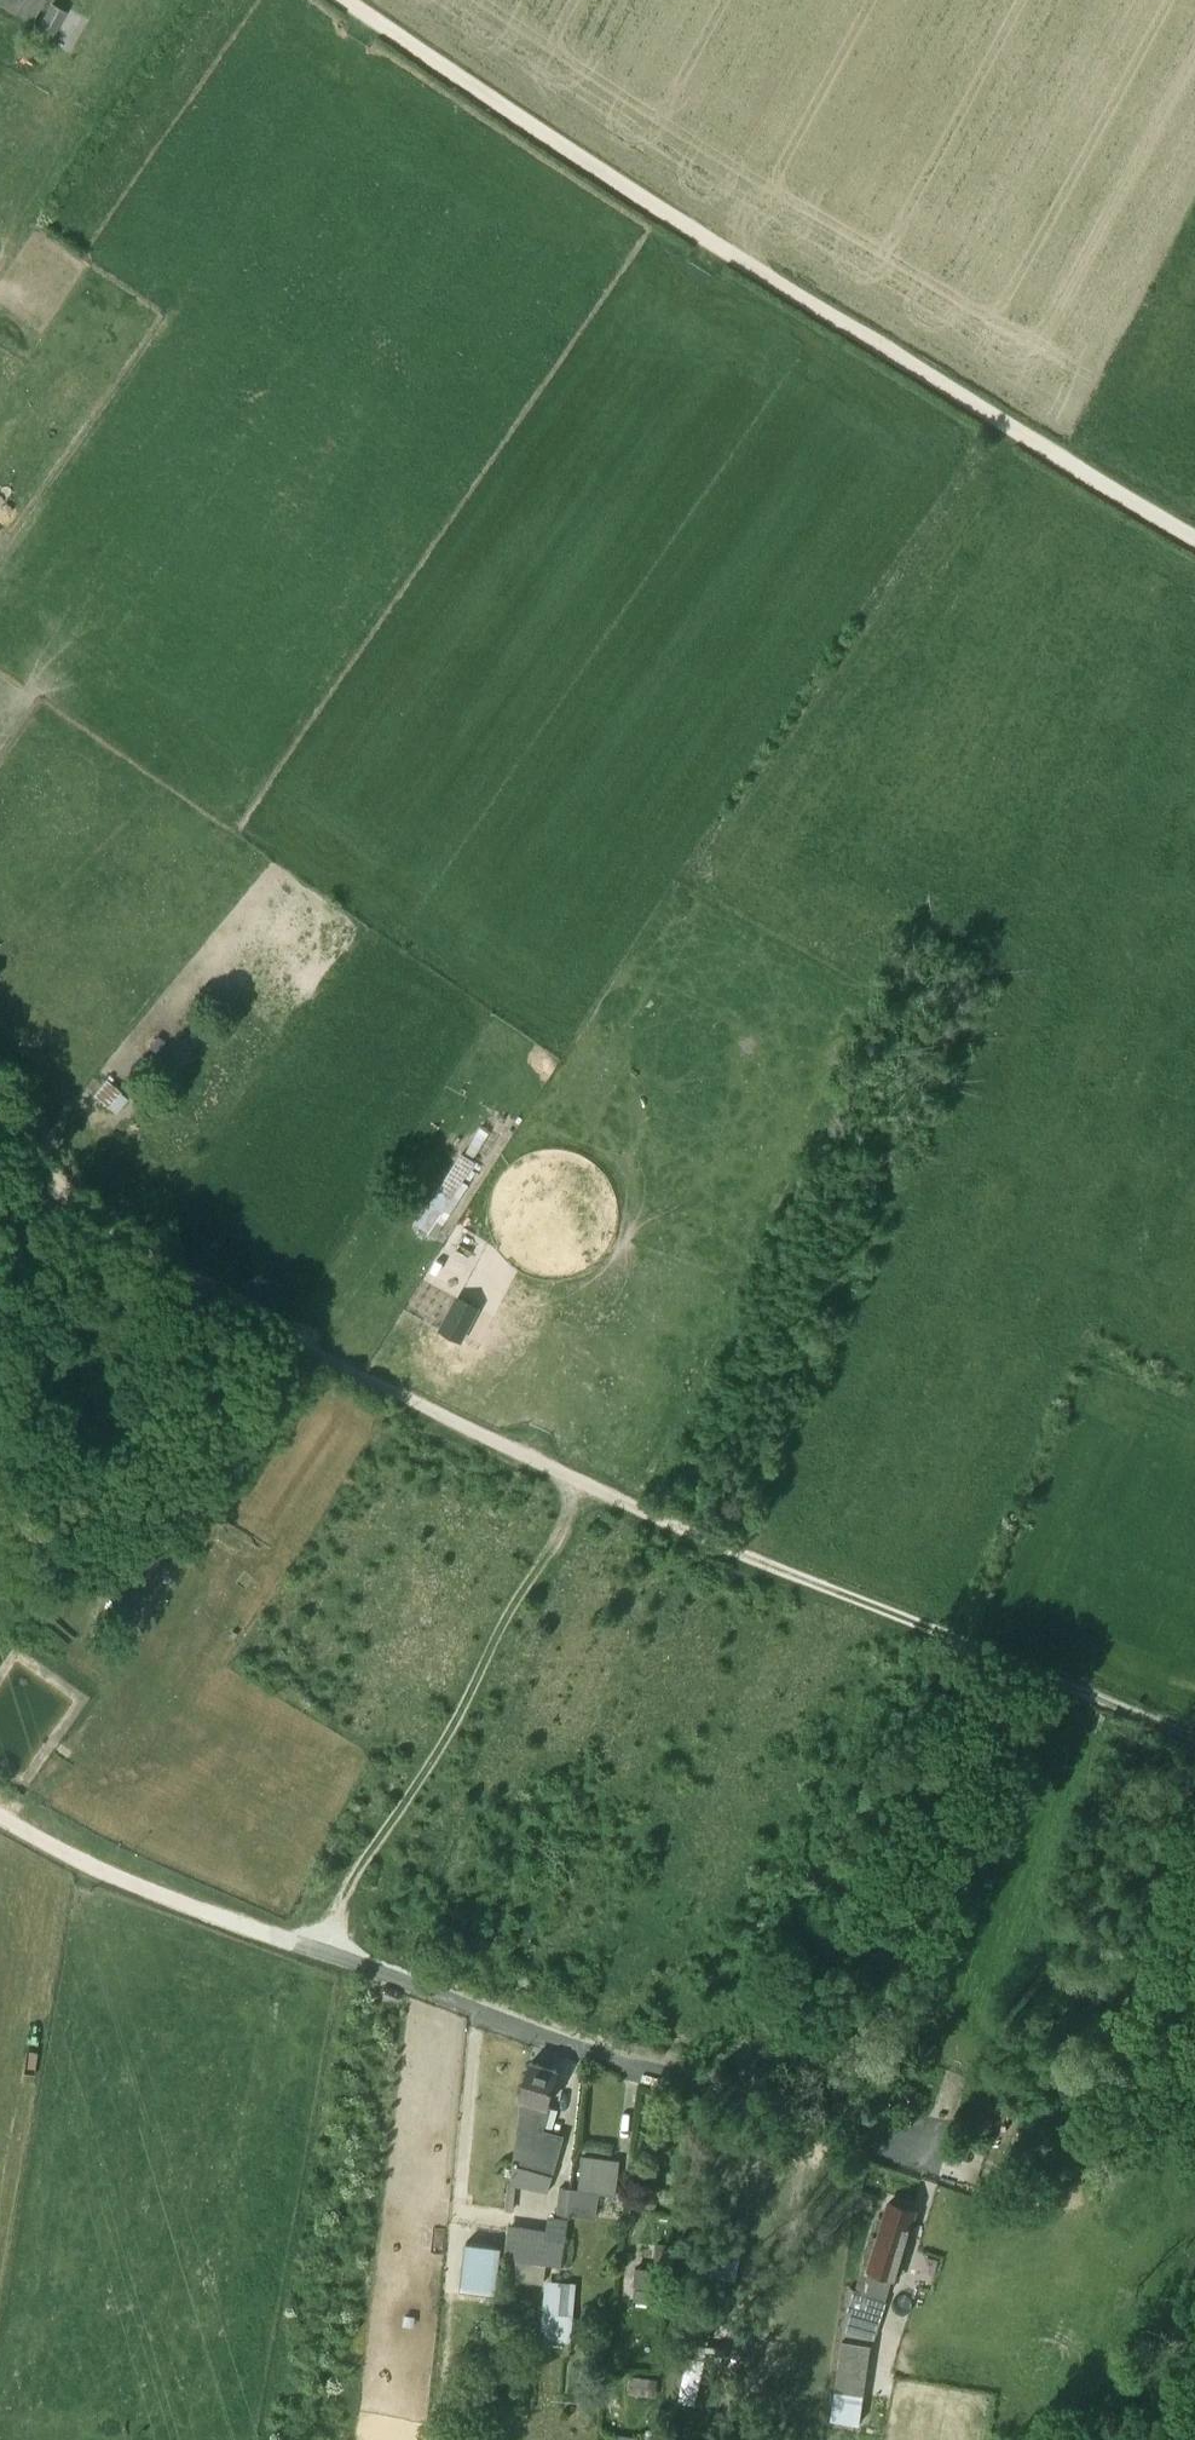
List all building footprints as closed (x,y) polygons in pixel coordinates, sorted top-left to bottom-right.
[(43,0),(1,0),(0,3),(0,5),(32,21),(43,0)] [(49,43),(67,12),(51,3),(33,34),(49,43)] [(424,1224),(445,1235),(484,1159),(463,1148),(424,1224)] [(439,1330),(462,1342),(480,1308),(457,1296),(439,1330)] [(109,1612),(134,1626),(168,1568),(143,1554),(144,1551),(135,1546),(119,1572),(129,1578),(109,1612)] [(548,2193),(565,2136),(545,2130),(550,2108),(547,2106),(558,2070),(531,2062),(521,2098),(517,2133),(511,2183),(548,2193)] [(615,2196),(620,2162),(583,2157),(579,2190),(569,2189),(566,2215),(596,2219),(599,2194),(615,2196)] [(566,2215),(569,2189),(559,2187),(555,2213),(566,2215)] [(864,2395),(871,2345),(893,2277),(887,2275),(896,2246),(903,2248),(915,2210),(890,2202),(863,2293),(850,2287),(835,2391),(863,2395),(864,2395)] [(561,2266),(568,2219),(549,2216),(547,2229),(508,2223),(504,2258),(507,2258),(503,2277),(543,2283),(546,2265),(561,2266)] [(672,2287),(674,2244),(658,2243),(657,2269),(636,2269),(635,2286),(672,2287)] [(466,2248),(461,2291),(497,2295),(502,2252),(466,2248)] [(571,2342),(576,2284),(547,2281),(542,2329),(547,2330),(547,2340),(571,2342)] [(653,2377),(630,2375),(628,2395),(651,2397),(653,2377)]
